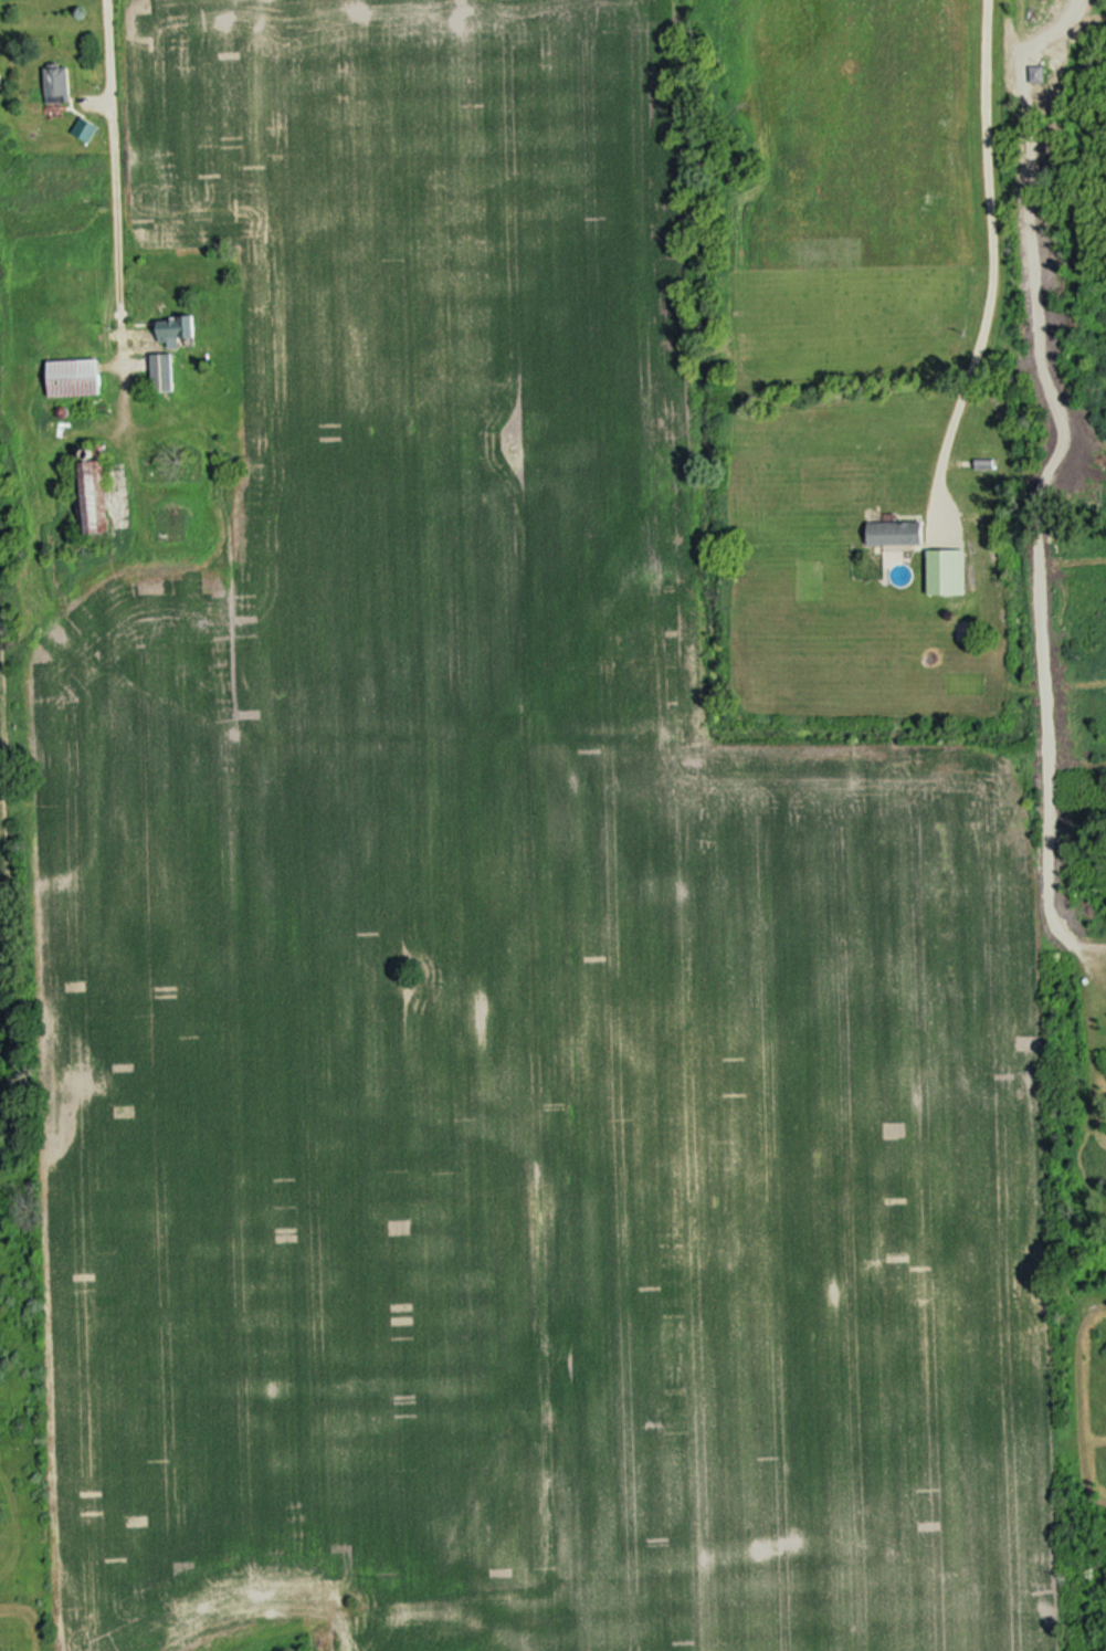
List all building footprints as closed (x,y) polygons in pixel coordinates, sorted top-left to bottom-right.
[(44,102),(68,101),(67,63),(43,64),(44,102)] [(1031,70),(1031,86),(1045,86),(1045,70),(1031,70)] [(156,316),(156,344),(192,344),(192,316),(156,316)] [(150,391),(171,392),(171,354),(151,354),(150,391)] [(98,395),(97,359),(46,360),(47,396),(98,395)] [(106,532),(102,460),(72,462),(76,534),(106,532)] [(995,463),(976,463),(976,472),(995,472),(995,463)] [(923,523),(867,522),(867,545),(923,545),(923,523)]
